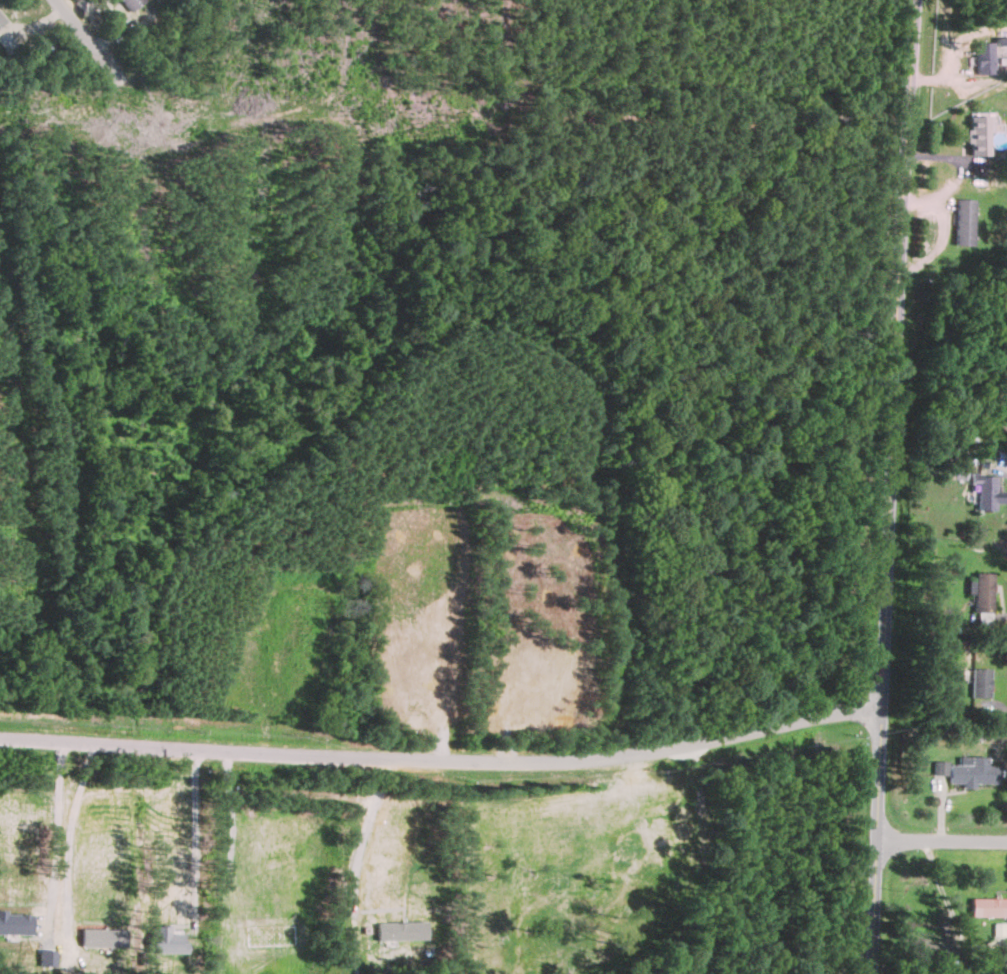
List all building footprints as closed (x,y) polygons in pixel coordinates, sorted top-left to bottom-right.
[(142,1),(141,0),(118,0),(127,12),(142,1)] [(997,36),(998,61),(1006,60),(1006,36),(997,36)] [(992,42),(974,42),(974,74),(992,74),(992,42)] [(965,116),(965,155),(986,155),(986,116),(965,116)] [(972,199),(954,199),(954,246),(972,246),(972,199)] [(994,477),(975,477),(975,510),(997,510),(997,492),(994,492),(994,477)] [(972,614),(990,614),(990,573),(972,573),(972,614)] [(989,670),(970,670),(970,696),(989,696),(989,670)] [(997,766),(985,766),(985,757),(963,757),(963,764),(932,764),(932,774),(947,775),(947,785),(996,786),(997,766)] [(969,898),(969,915),(1006,915),(1006,898),(969,898)] [(1005,935),(1005,923),(994,923),(994,935),(1005,935)]
